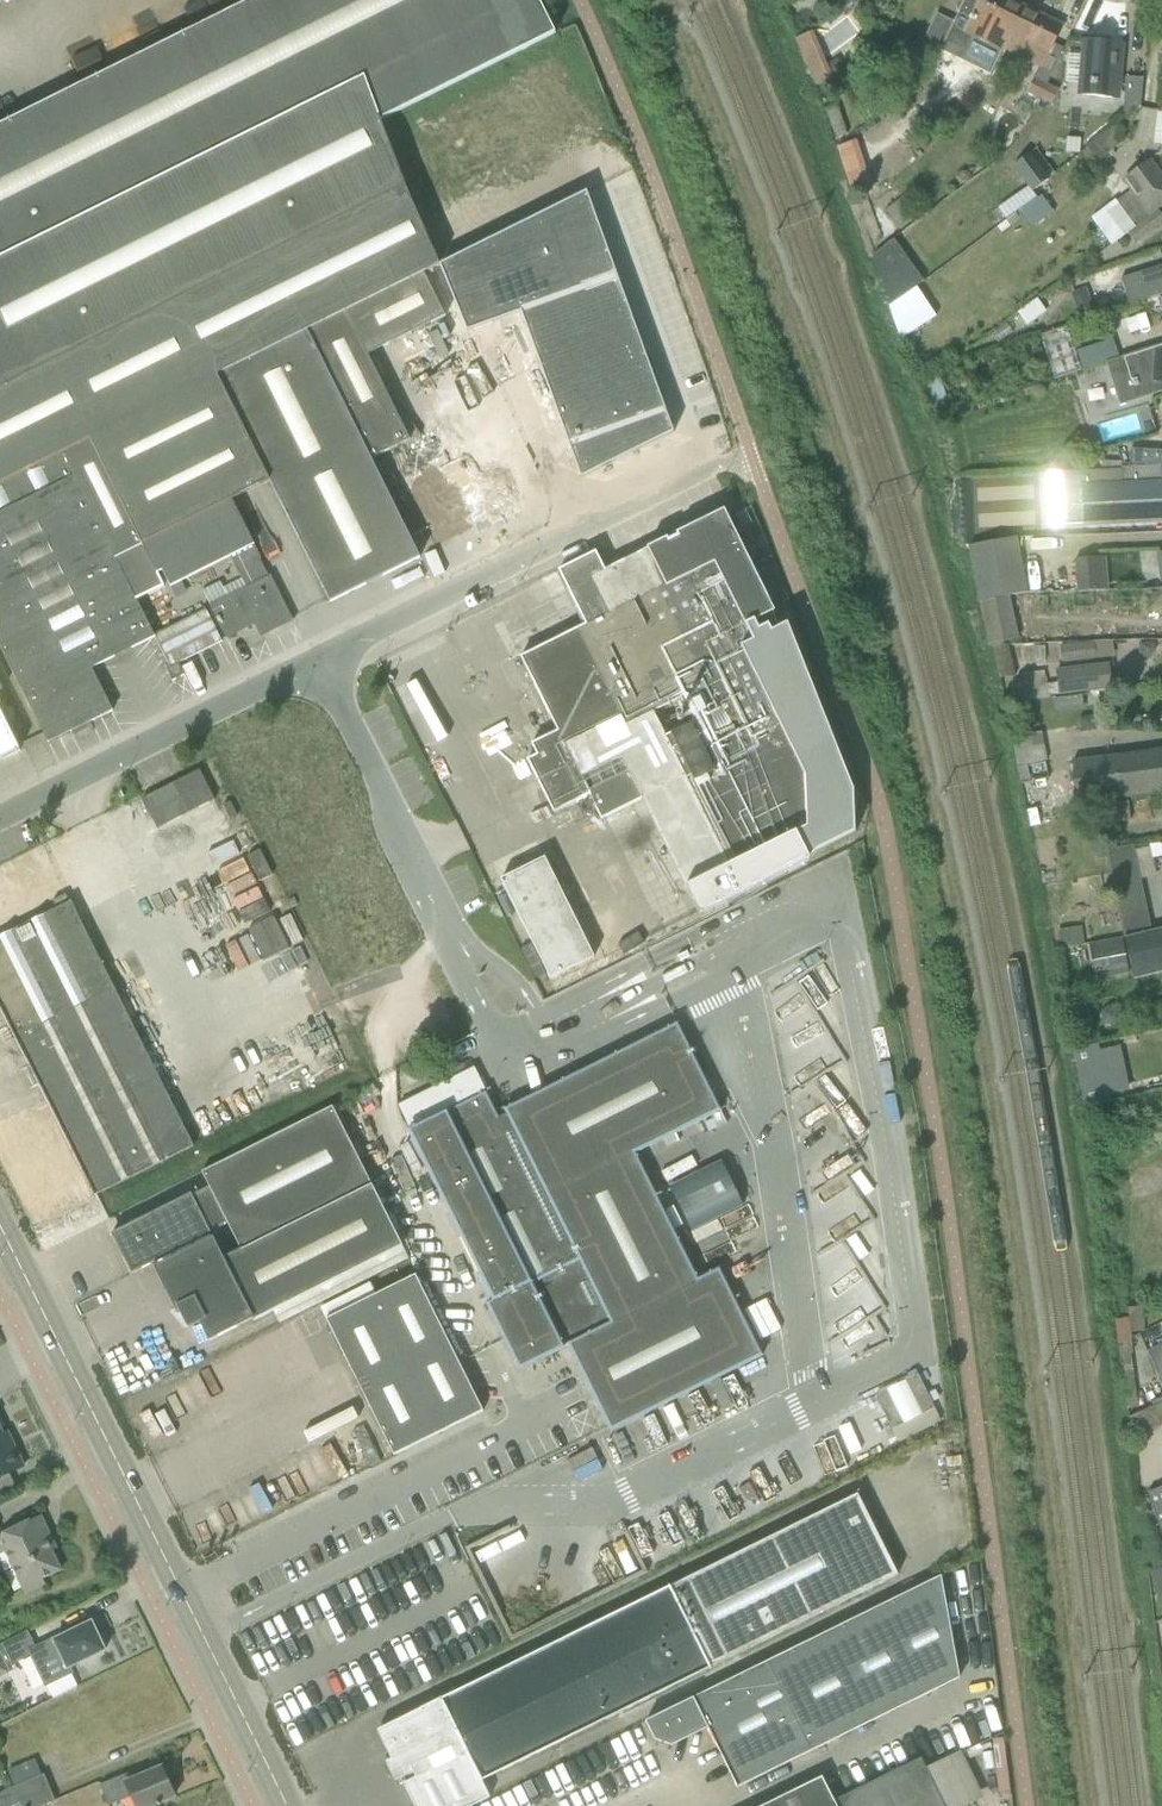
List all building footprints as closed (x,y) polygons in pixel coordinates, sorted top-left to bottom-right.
[(0,127),(0,485),(62,454),(116,559),(232,501),(270,482),(330,603),(419,558),(370,460),(308,335),(309,334),(332,322),(357,309),(381,296),(406,284),(423,274),(439,266),(405,188),(380,122),(555,35),(537,0),(254,0),(0,127)] [(836,5),(849,11),(852,8),(856,0),(839,0),(836,5)] [(1003,48),(1024,7),(1009,0),(979,0),(963,33),(1001,52),(1003,48)] [(1062,26),(1024,7),(1003,48),(1029,60),(1033,61),(1039,60),(1043,58),(1047,54),(1048,54),(1062,26)] [(936,15),(921,45),(936,53),(937,53),(938,51),(952,23),(936,15)] [(1084,38),(1080,86),(1090,87),(1089,96),(1117,99),(1121,46),(1106,44),(1107,40),(1084,38)] [(845,70),(836,59),(825,68),(834,79),(845,70)] [(1122,119),(1140,105),(1142,79),(1125,77),(1122,119)] [(1038,98),(1045,85),(1032,79),(1026,92),(1038,98)] [(1045,85),(1038,98),(1051,105),(1058,92),(1045,85)] [(826,113),(836,139),(846,135),(837,109),(826,113)] [(1114,126),(1093,144),(1104,157),(1126,139),(1114,126)] [(1031,190),(1045,179),(1028,155),(1013,166),(1031,190)] [(1130,191),(1115,202),(1133,227),(1134,228),(1156,212),(1161,207),(1161,179),(1149,162),(1123,181),(1130,191)] [(586,193),(439,266),(463,325),(467,333),(520,314),(580,479),(581,478),(672,433),(673,433),(586,193)] [(1039,196),(1020,211),(1029,223),(1049,209),(1039,196)] [(1126,232),(1135,244),(1161,224),(1161,220),(1156,212),(1134,228),(1133,227),(1126,232)] [(423,274),(406,284),(435,340),(463,325),(439,266),(423,274)] [(1120,280),(1128,305),(1161,293),(1161,267),(1120,280)] [(406,284),(381,296),(411,353),(435,340),(406,284)] [(1128,305),(1141,301),(1147,325),(1161,322),(1161,293),(1128,305)] [(381,296),(357,309),(386,366),(411,353),(381,296)] [(1045,312),(1037,300),(1017,314),(1025,326),(1045,312)] [(914,307),(912,303),(898,307),(905,330),(938,320),(932,302),(914,307)] [(357,309),(332,322),(362,378),(386,366),(357,309)] [(332,322),(309,334),(337,391),(362,378),(332,322)] [(1110,379),(1118,403),(1138,396),(1161,388),(1161,386),(1161,345),(1117,359),(1123,375),(1110,379)] [(491,394),(459,409),(485,461),(513,447),(491,394)] [(459,409),(437,421),(463,472),(485,461),(459,409)] [(437,421),(414,432),(440,483),(463,472),(437,421)] [(414,432),(392,443),(417,495),(440,483),(414,432)] [(392,443),(369,454),(395,506),(417,495),(392,443)] [(513,447),(485,461),(511,512),(534,501),(513,447)] [(1129,465),(1151,466),(1161,466),(1161,451),(1129,450),(1129,465)] [(48,743),(72,732),(89,723),(113,711),(91,669),(155,637),(136,601),(116,559),(62,454),(0,485),(0,646),(48,743)] [(485,461),(463,472),(488,524),(511,512),(485,461)] [(1060,473),(1061,487),(1063,526),(1161,521),(1161,466),(1151,466),(1120,468),(1120,469),(1121,470),(1101,471),(1068,473),(1060,473)] [(463,472),(440,483),(466,535),(488,524),(463,472)] [(440,483),(417,495),(443,546),(466,535),(440,483)] [(417,495),(395,506),(420,557),(443,546),(417,495)] [(232,501),(116,559),(136,601),(164,587),(157,573),(162,571),(170,588),(230,557),(237,570),(242,580),(246,589),(228,598),(210,607),(226,639),(255,625),(261,637),(292,622),(270,577),(232,502),(232,501)] [(609,569),(604,572),(595,553),(558,571),(585,626),(520,658),(557,732),(531,745),(536,756),(527,761),(553,814),(588,796),(600,821),(642,800),(685,888),(686,888),(699,916),(809,861),(808,860),(817,852),(855,834),(853,792),(787,625),(786,625),(779,629),(771,614),(774,613),(763,590),(754,573),(728,519),(724,511),(678,534),(675,535),(677,537),(668,542),(668,541),(667,539),(665,540),(646,549),(647,551),(609,569)] [(1016,537),(968,547),(977,601),(1007,596),(1026,593),(1016,537)] [(1075,560),(1076,593),(1101,591),(1099,558),(1075,560)] [(1161,612),(1161,589),(1160,589),(1142,589),(1144,612),(1161,612)] [(1007,596),(977,601),(985,634),(988,648),(994,646),(1006,643),(1018,640),(1007,596)] [(1095,660),(1093,642),(1059,645),(1061,664),(1095,660)] [(1006,643),(994,646),(1003,678),(1014,675),(1006,643)] [(1154,644),(1139,645),(1139,659),(1148,659),(1154,652),(1154,644)] [(184,676),(178,663),(166,669),(172,682),(184,676)] [(1107,665),(1054,670),(1057,696),(1109,690),(1107,665)] [(20,751),(0,710),(0,760),(20,751)] [(1093,716),(1079,718),(1081,732),(1095,731),(1093,716)] [(1040,732),(1011,738),(1016,767),(1026,766),(1046,762),(1040,732)] [(1071,762),(1077,804),(1161,793),(1161,750),(1071,762)] [(201,789),(156,829),(180,855),(195,889),(204,898),(216,926),(221,931),(238,970),(243,976),(280,960),(299,943),(295,934),(278,915),(282,912),(240,817),(211,785),(201,789)] [(1161,817),(1161,797),(1147,798),(1150,819),(1161,817)] [(1148,932),(1137,884),(1130,847),(1105,853),(1112,889),(1123,937),(1148,932)] [(500,880),(549,980),(593,958),(544,858),(500,880)] [(193,1146),(71,902),(69,902),(66,895),(52,901),(56,909),(0,937),(0,1008),(94,1196),(193,1146)] [(1076,946),(1073,929),(1056,932),(1059,949),(1076,946)] [(1124,939),(1124,941),(1134,980),(1161,973),(1161,929),(1124,939)] [(1124,939),(1123,937),(1086,944),(1095,982),(1129,975),(1122,942),(1124,941),(1124,939)] [(618,947),(597,957),(603,968),(623,958),(618,947)] [(686,952),(677,957),(680,962),(689,958),(686,952)] [(474,1068),(398,1106),(404,1119),(410,1130),(408,1130),(425,1165),(493,1301),(487,1304),(505,1340),(519,1370),(563,1349),(568,1346),(608,1425),(611,1431),(762,1356),(724,1281),(718,1269),(708,1274),(697,1279),(635,1154),(720,1111),(676,1024),(569,1077),(504,1109),(506,1114),(498,1118),(485,1092),(486,1092),(481,1082),(475,1071),(474,1068)] [(1119,1047),(1099,1051),(1107,1094),(1127,1090),(1119,1047)] [(209,1188),(227,1224),(241,1250),(224,1259),(213,1238),(154,1268),(178,1315),(182,1314),(189,1328),(200,1322),(209,1342),(253,1320),(253,1321),(401,1247),(408,1260),(409,1259),(332,1107),(202,1173),(209,1188)] [(834,1179),(860,1162),(853,1152),(828,1169),(834,1179)] [(720,1162),(669,1188),(690,1232),(742,1206),(720,1162)] [(227,1224),(209,1188),(192,1196),(191,1194),(111,1234),(132,1275),(211,1235),(210,1233),(227,1224)] [(483,1412),(415,1275),(326,1320),(393,1456),(483,1412)] [(1161,1390),(1161,1348),(1147,1355),(1161,1390)] [(902,1442),(946,1419),(920,1371),(876,1394),(902,1442)] [(1128,1418),(1137,1437),(1161,1426),(1161,1403),(1128,1418)] [(16,1489),(9,1474),(24,1467),(8,1433),(3,1435),(0,1428),(0,1496),(16,1489)] [(1161,1539),(1161,1487),(1147,1493),(1161,1539)] [(420,1709),(422,1713),(383,1733),(396,1758),(386,1763),(395,1782),(403,1778),(406,1782),(403,1783),(414,1805),(473,1805),(490,1798),(481,1780),(898,1575),(858,1494),(668,1587),(668,1588),(441,1700),(441,1699),(420,1709)] [(0,1536),(0,1553),(4,1551),(25,1594),(45,1584),(43,1579),(61,1571),(46,1540),(51,1537),(41,1516),(0,1536)] [(510,1525),(469,1547),(493,1593),(502,1588),(486,1559),(519,1542),(510,1525)] [(1149,1573),(1161,1608),(1161,1568),(1149,1573)] [(651,1721),(658,1736),(671,1740),(705,1724),(737,1788),(959,1679),(940,1577),(645,1722),(646,1724),(651,1721)] [(0,1646),(0,1676),(7,1672),(6,1669),(32,1655),(45,1684),(70,1672),(68,1668),(105,1651),(104,1649),(106,1645),(102,1635),(97,1634),(92,1622),(36,1648),(28,1634),(0,1646)] [(983,1798),(960,1751),(925,1768),(920,1759),(833,1801),(821,1778),(765,1805),(966,1805),(983,1798)] [(136,1805),(153,1805),(157,1804),(158,1805),(161,1805),(160,1803),(175,1797),(161,1767),(130,1780),(128,1774),(100,1787),(109,1805),(111,1805),(132,1797),(136,1805)] [(13,1791),(19,1803),(20,1805),(45,1805),(55,1802),(44,1774),(14,1788),(11,1789),(13,1791)] [(19,1803),(13,1791),(1,1794),(1,1793),(0,1794),(0,1805),(14,1805),(19,1803)]
